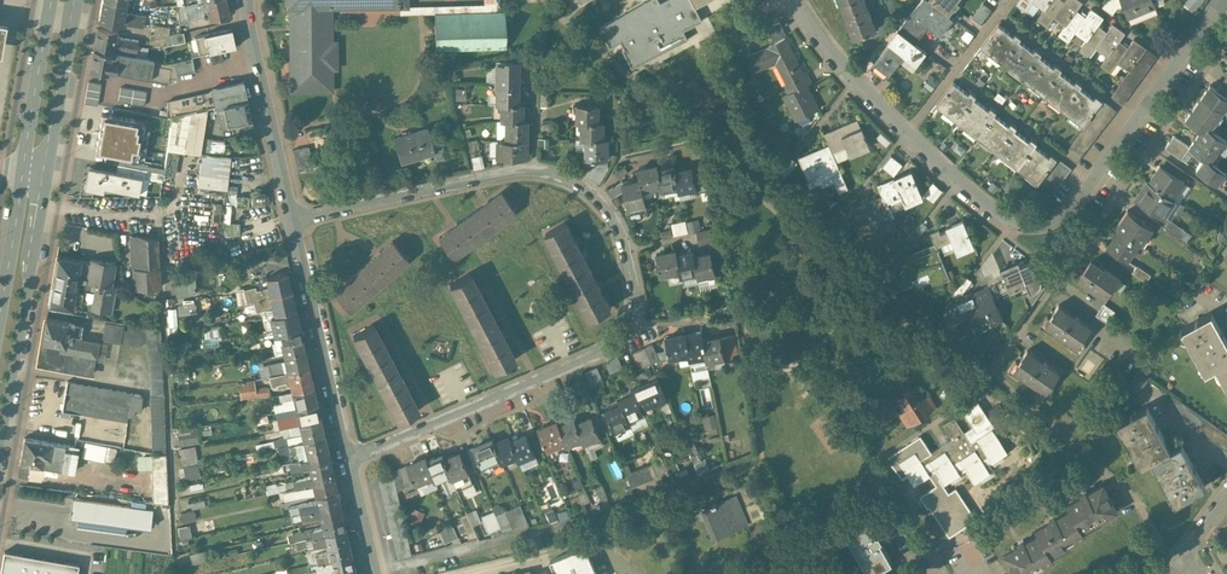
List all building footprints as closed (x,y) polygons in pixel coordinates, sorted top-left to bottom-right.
[(119,0),(103,0),(100,19),(122,23),(124,12),(126,1),(119,0)] [(184,4),(187,16),(191,15),(203,13),(202,9),(204,9),(203,8),(208,7),(207,0),(201,0),(184,4)] [(208,7),(211,18),(229,14),(225,0),(207,0),(208,7)] [(436,5),(436,12),(435,12),(436,50),(506,48),(505,11),(504,11),(504,12),(497,12),(497,0),(484,0),(484,4),(451,4),(436,5)] [(661,1),(660,0),(648,0),(598,27),(611,47),(621,41),(624,47),(623,48),(633,67),(689,39),(684,29),(704,20),(696,6),(708,0),(663,0),(661,1)] [(866,0),(840,0),(854,37),(877,29),(866,0)] [(912,12),(929,26),(941,34),(954,17),(950,14),(932,0),(921,0),(912,12)] [(950,14),(955,7),(956,8),(960,2),(957,0),(953,0),(951,3),(949,1),(951,0),(932,0),(950,14)] [(1016,3),(1026,11),(1033,1),(1044,9),(1051,0),(1018,0),(1016,3)] [(1038,19),(1048,26),(1055,17),(1066,25),(1083,1),(1082,0),(1051,0),(1044,9),(1038,19)] [(1103,6),(1110,11),(1118,0),(1107,0),(1103,6)] [(1128,17),(1156,6),(1153,0),(1122,0),(1128,17)] [(1186,5),(1196,11),(1203,0),(1189,0),(1186,5)] [(1105,16),(1083,1),(1066,25),(1059,34),(1069,42),(1076,32),(1087,40),(1105,16)] [(984,2),(973,16),(981,23),(992,9),(984,2)] [(184,4),(178,6),(179,23),(192,20),(191,15),(187,16),(184,4)] [(331,6),(289,6),(290,90),(331,90),(331,69),(336,69),(336,48),(331,48),(331,6)] [(137,14),(124,12),(122,23),(134,25),(137,14)] [(912,12),(899,29),(916,42),(929,26),(912,12)] [(1126,32),(1105,16),(1087,40),(1080,50),(1090,57),(1097,47),(1109,55),(1126,32)] [(780,21),(767,27),(773,40),(786,34),(780,21)] [(1014,34),(999,23),(982,45),(1002,61),(1020,39),(1022,36),(1016,32),(1014,34)] [(116,31),(98,28),(94,48),(112,51),(115,36),(116,31)] [(227,29),(195,36),(199,54),(231,46),(227,29)] [(899,29),(874,62),(889,73),(905,53),(918,62),(926,51),(916,42),(899,29)] [(183,31),(165,35),(164,45),(185,41),(183,31)] [(1147,47),(1126,32),(1109,55),(1102,65),(1111,72),(1119,62),(1130,71),(1134,65),(1138,59),(1143,53),(1147,47)] [(138,40),(115,36),(112,51),(135,55),(137,48),(138,40)] [(785,38),(768,46),(777,62),(788,83),(792,81),(797,89),(807,84),(812,81),(807,72),(804,74),(785,38)] [(1035,50),(1020,39),(1002,61),(1023,77),(1040,55),(1042,52),(1037,47),(1035,50)] [(769,47),(747,56),(753,72),(777,62),(769,47)] [(1158,55),(1147,47),(1143,53),(1154,61),(1158,55)] [(145,64),(111,57),(112,51),(94,48),(90,69),(143,78),(145,64)] [(135,55),(112,51),(111,57),(145,64),(146,62),(147,57),(142,57),(135,55)] [(1154,61),(1143,53),(1138,59),(1150,67),(1154,61)] [(1055,66),(1040,55),(1023,77),(1043,93),(1060,71),(1063,68),(1057,63),(1055,66)] [(1150,67),(1138,59),(1134,65),(1145,73),(1150,67)] [(177,72),(175,60),(166,62),(166,64),(173,65),(172,73),(177,72)] [(166,64),(146,62),(145,64),(143,78),(170,83),(172,73),(169,74),(166,64)] [(497,86),(518,86),(518,62),(508,62),(508,65),(497,65),(497,86)] [(1145,73),(1134,65),(1130,71),(1141,79),(1145,73)] [(1075,82),(1060,71),(1043,93),(1063,108),(1081,86),(1083,83),(1078,79),(1075,82)] [(1141,79),(1130,71),(1126,77),(1137,85),(1141,79)] [(1137,85),(1126,77),(1122,83),(1133,91),(1137,85)] [(954,81),(937,103),(957,119),(974,97),(977,94),(971,90),(969,92),(954,81)] [(101,84),(89,82),(88,88),(100,90),(101,84)] [(1133,91),(1122,83),(1117,89),(1128,98),(1133,91)] [(1222,83),(1217,89),(1226,96),(1226,87),(1222,83)] [(797,89),(790,93),(790,92),(785,95),(798,119),(818,108),(809,91),(811,91),(807,84),(797,89)] [(1174,134),(1166,146),(1182,158),(1190,146),(1205,157),(1197,168),(1218,183),(1226,172),(1211,161),(1226,139),(1212,128),(1226,106),(1226,96),(1217,89),(1210,84),(1186,119),(1201,129),(1190,145),(1174,134)] [(518,86),(497,86),(496,103),(501,104),(501,103),(517,103),(518,86)] [(1095,97),(1081,86),(1063,108),(1083,124),(1103,99),(1097,94),(1095,97)] [(120,94),(132,96),(134,89),(121,87),(120,94)] [(456,88),(457,100),(467,99),(466,87),(456,88)] [(99,97),(100,90),(88,88),(86,95),(99,97)] [(147,92),(134,89),(132,96),(146,99),(147,92)] [(1128,98),(1117,89),(1113,95),(1124,104),(1128,98)] [(120,94),(118,100),(131,103),(132,96),(120,94)] [(99,97),(86,95),(85,103),(98,105),(99,97)] [(146,99),(132,96),(131,103),(144,105),(146,99)] [(990,108),(974,97),(957,119),(978,135),(995,113),(997,110),(992,106),(990,108)] [(248,99),(217,106),(222,127),(252,120),(248,99)] [(517,103),(501,103),(501,104),(501,120),(506,120),(522,120),(522,103),(517,103)] [(598,105),(577,104),(577,121),(582,121),(598,122),(598,105)] [(217,106),(196,110),(198,119),(201,131),(222,127),(217,106)] [(196,110),(173,115),(170,134),(169,138),(186,140),(190,121),(198,119),(196,110)] [(1010,124),(995,113),(978,135),(998,151),(1015,129),(1018,126),(1012,121),(1010,124)] [(144,121),(102,114),(96,152),(137,159),(144,121)] [(858,119),(825,132),(830,144),(833,152),(848,146),(851,152),(869,144),(866,137),(867,137),(866,133),(864,134),(858,119)] [(522,120),(506,120),(505,140),(525,140),(526,140),(527,120),(522,120)] [(598,122),(582,121),(582,138),(587,138),(603,138),(603,122),(598,122)] [(427,128),(406,134),(406,133),(402,134),(402,136),(394,138),(400,161),(401,161),(401,160),(432,151),(433,152),(434,151),(432,146),(427,128)] [(1030,140),(1015,129),(998,151),(1018,166),(1035,144),(1038,141),(1032,137),(1030,140)] [(891,141),(881,132),(876,137),(886,146),(891,141)] [(225,149),(226,138),(204,137),(203,148),(225,149)] [(603,138),(587,138),(587,157),(593,157),(593,158),(597,158),(597,157),(608,158),(608,139),(603,138)] [(477,139),(467,141),(471,157),(481,155),(477,139)] [(505,140),(500,140),(500,156),(512,156),(512,155),(525,155),(525,140),(505,140)] [(441,143),(432,146),(434,151),(436,159),(445,157),(441,143)] [(830,144),(799,157),(809,179),(818,175),(823,186),(835,180),(844,176),(833,152),(830,144)] [(1035,144),(1018,166),(1038,182),(1058,157),(1052,152),(1050,155),(1035,144)] [(308,147),(293,150),(297,171),(306,169),(304,163),(312,161),(308,147)] [(228,189),(231,154),(200,151),(197,186),(228,189)] [(903,164),(892,155),(883,166),(894,174),(903,164)] [(789,156),(778,169),(785,176),(797,161),(789,156)] [(1185,170),(1166,157),(1161,164),(1180,177),(1185,170)] [(147,169),(118,163),(116,171),(141,176),(141,177),(146,178),(147,169)] [(657,164),(638,169),(641,179),(643,189),(662,185),(659,170),(657,164)] [(1161,164),(1149,180),(1171,195),(1183,179),(1180,177),(1161,164)] [(116,171),(88,166),(84,187),(103,190),(104,186),(138,192),(141,177),(141,176),(116,171)] [(674,166),(659,170),(662,185),(663,190),(679,186),(675,171),(674,166)] [(692,167),(675,171),(679,186),(680,191),(697,187),(692,167)] [(912,170),(879,184),(883,195),(888,206),(921,192),(912,170)] [(844,176),(835,180),(840,191),(848,187),(844,176)] [(641,179),(623,183),(629,211),(647,207),(643,189),(641,179)] [(1149,180),(1148,179),(1136,197),(1164,216),(1176,199),(1171,195),(1149,180)] [(934,181),(924,192),(933,200),(944,189),(934,181)] [(236,205),(269,204),(268,187),(250,188),(250,194),(236,195),(236,205)] [(501,192),(470,214),(484,234),(492,228),(490,226),(505,215),(506,218),(515,211),(501,192)] [(883,195),(850,209),(860,234),(876,227),(880,235),(897,227),(888,206),(883,195)] [(840,207),(830,220),(838,228),(849,214),(840,207)] [(1146,221),(1128,209),(1117,226),(1140,242),(1143,244),(1154,227),(1146,221)] [(470,214),(439,237),(453,256),(462,250),(460,248),(474,238),(476,240),(484,234),(470,214)] [(1164,225),(1150,215),(1146,221),(1154,227),(1160,231),(1164,225)] [(1193,234),(1169,217),(1164,225),(1187,242),(1193,234)] [(702,218),(690,219),(691,230),(703,229),(702,218)] [(675,234),(690,232),(688,219),(673,221),(675,234)] [(567,222),(546,233),(569,275),(589,264),(585,256),(582,258),(577,248),(580,247),(577,240),(574,242),(569,233),(572,232),(567,222)] [(965,223),(941,234),(945,243),(952,240),(956,250),(974,243),(965,223)] [(717,227),(699,231),(701,242),(719,238),(717,227)] [(914,228),(905,240),(911,246),(921,233),(914,228)] [(941,234),(939,229),(931,233),(935,243),(937,247),(945,243),(941,234)] [(1140,242),(1121,229),(1108,246),(1127,259),(1140,242)] [(157,238),(137,235),(138,246),(139,267),(133,267),(134,287),(159,287),(157,238)] [(393,240),(364,265),(379,284),(387,277),(385,275),(400,263),(401,265),(409,258),(393,240)] [(935,243),(902,257),(903,261),(897,264),(898,266),(893,268),(900,284),(913,279),(913,280),(916,279),(915,277),(928,272),(934,285),(950,278),(937,247),(935,243)] [(676,250),(657,254),(659,266),(658,266),(659,269),(660,269),(661,275),(680,271),(677,255),(676,250)] [(693,251),(677,255),(680,271),(682,276),(698,272),(694,256),(693,251)] [(716,273),(711,252),(694,256),(698,272),(699,276),(716,273)] [(993,252),(982,267),(985,274),(992,271),(994,275),(1002,272),(1000,269),(993,252)] [(80,259),(57,255),(51,284),(75,288),(76,285),(80,259)] [(114,263),(90,258),(90,261),(80,259),(76,285),(85,286),(85,289),(93,291),(90,307),(111,310),(113,296),(115,296),(116,286),(111,285),(114,263)] [(1104,269),(1091,260),(1078,278),(1106,297),(1113,286),(1111,284),(1117,276),(1119,278),(1120,277),(1105,267),(1104,269)] [(1019,261),(1000,269),(1002,272),(1010,290),(1011,292),(1012,291),(1011,290),(1015,288),(1015,289),(1018,287),(1018,286),(1027,283),(1030,292),(1024,294),(1030,308),(1048,283),(1049,281),(1049,280),(1050,278),(1050,277),(1049,275),(1049,273),(1045,270),(1040,275),(1030,262),(1021,266),(1020,264),(1019,261)] [(589,264),(569,275),(591,317),(612,307),(607,297),(604,299),(600,291),(603,289),(599,282),(596,284),(591,276),(594,274),(589,264)] [(1151,274),(1138,264),(1133,272),(1146,281),(1151,274)] [(364,265),(334,290),(350,309),(358,302),(357,300),(371,288),(372,290),(379,284),(364,265)] [(994,275),(992,271),(985,274),(989,285),(990,287),(998,284),(994,275)] [(286,272),(268,277),(270,289),(272,296),(290,291),(286,272)] [(1010,290),(1002,272),(994,275),(998,284),(990,287),(994,297),(1010,290)] [(471,273),(450,283),(473,326),(493,315),(489,306),(486,308),(481,299),(484,297),(480,291),(478,293),(473,284),(476,282),(471,273)] [(176,294),(196,294),(196,275),(177,275),(176,294)] [(965,275),(955,288),(956,288),(962,293),(972,281),(965,275)] [(75,288),(51,284),(48,303),(72,307),(75,288)] [(989,285),(950,302),(944,309),(954,334),(962,341),(976,335),(971,323),(980,319),(983,325),(1003,317),(994,297),(990,287),(989,285)] [(252,286),(245,287),(247,297),(237,297),(238,302),(248,301),(254,300),(252,290),(253,290),(252,286)] [(253,290),(252,290),(254,300),(272,296),(270,289),(267,289),(266,287),(253,290)] [(962,293),(956,288),(955,288),(949,296),(950,297),(951,295),(953,296),(962,293)] [(290,291),(272,296),(273,303),(276,314),(295,310),(290,291)] [(272,296),(254,300),(257,310),(271,307),(270,304),(273,303),(272,296)] [(197,312),(196,297),(176,298),(177,313),(197,312)] [(1105,302),(1096,314),(1108,322),(1116,310),(1105,302)] [(1092,326),(1060,303),(1045,324),(1078,347),(1092,326)] [(295,310),(276,314),(280,333),(299,329),(295,310)] [(1182,328),(1196,354),(1199,352),(1209,370),(1219,364),(1226,360),(1226,338),(1212,311),(1182,328)] [(498,324),(493,315),(473,326),(495,368),(516,357),(511,348),(508,350),(504,341),(506,340),(503,333),(500,335),(495,326),(498,324)] [(68,320),(46,316),(41,340),(62,344),(64,344),(66,335),(71,336),(73,321),(68,320)] [(381,344),(376,334),(379,333),(374,324),(353,334),(376,377),(396,366),(392,357),(389,358),(385,350),(387,349),(384,342),(381,344)] [(222,344),(221,325),(203,325),(204,344),(222,344)] [(160,330),(146,327),(145,333),(122,329),(119,343),(126,344),(135,345),(140,344),(143,341),(147,347),(149,364),(150,393),(163,396),(160,330)] [(280,333),(280,336),(284,352),(303,348),(299,329),(280,333)] [(280,333),(257,339),(259,346),(277,342),(276,337),(280,336),(280,333)] [(685,334),(666,337),(669,349),(668,350),(669,353),(670,358),(689,355),(686,338),(685,334)] [(71,336),(66,335),(64,344),(62,344),(61,349),(69,350),(95,355),(98,340),(71,336)] [(702,335),(686,338),(689,355),(690,359),(707,356),(703,339),(702,335)] [(734,335),(720,338),(724,356),(738,353),(734,335)] [(720,336),(703,339),(707,356),(708,361),(724,357),(720,338),(720,336)] [(62,344),(41,340),(37,363),(66,368),(69,350),(61,349),(62,344)] [(660,359),(653,343),(645,346),(652,363),(660,359)] [(645,346),(632,351),(640,368),(652,363),(645,346)] [(303,348),(284,352),(288,371),(289,371),(308,367),(303,348)] [(1061,371),(1028,349),(1014,370),(1046,392),(1061,371)] [(95,355),(69,350),(66,368),(92,372),(95,355)] [(606,361),(611,372),(625,365),(619,355),(606,361)] [(396,366),(376,377),(398,419),(419,409),(414,400),(412,401),(407,392),(410,391),(406,384),(404,386),(399,377),(402,376),(396,366)] [(598,366),(587,371),(592,381),(603,376),(598,366)] [(308,367),(289,371),(293,390),(312,386),(308,367)] [(1137,369),(1125,388),(1137,396),(1149,378),(1137,369)] [(288,371),(268,375),(270,385),(273,387),(276,387),(277,384),(285,382),(286,386),(291,385),(292,390),(293,390),(289,371),(288,371)] [(656,372),(648,376),(650,381),(633,388),(635,393),(642,408),(667,397),(656,372)] [(238,380),(239,397),(270,395),(269,384),(255,385),(254,379),(238,380)] [(81,383),(67,381),(67,380),(62,410),(77,412),(79,398),(81,383)] [(132,392),(81,383),(79,398),(130,407),(132,393),(132,392)] [(919,385),(897,399),(904,410),(901,412),(908,424),(936,406),(929,395),(926,396),(919,385)] [(293,390),(292,390),(295,400),(296,407),(315,403),(312,386),(293,390)] [(142,395),(132,393),(130,407),(128,415),(133,416),(134,409),(141,410),(142,395)] [(635,393),(620,399),(622,404),(629,418),(643,412),(642,408),(635,393)] [(1209,419),(1174,395),(1165,407),(1201,431),(1209,419)] [(130,407),(79,398),(77,412),(127,420),(128,415),(130,407)] [(295,400),(283,402),(284,409),(296,407),(295,400)] [(953,438),(932,452),(921,435),(887,457),(903,477),(909,474),(912,479),(917,475),(920,480),(930,474),(936,484),(920,495),(928,508),(930,506),(950,537),(977,518),(956,487),(949,492),(940,478),(947,474),(950,479),(966,468),(972,476),(977,473),(980,478),(990,471),(986,466),(1003,455),(1000,450),(1005,447),(993,429),(995,427),(978,401),(963,411),(973,426),(964,432),(955,417),(944,423),(953,438)] [(894,401),(887,405),(892,415),(899,411),(894,401)] [(315,403),(296,407),(298,413),(300,423),(319,419),(315,403)] [(622,404),(606,411),(614,430),(630,423),(629,418),(622,404)] [(1147,404),(1117,421),(1131,447),(1134,445),(1144,463),(1154,457),(1171,447),(1147,404)] [(296,407),(284,409),(286,416),(298,413),(296,407)] [(600,413),(592,417),(599,432),(607,429),(600,413)] [(708,431),(719,430),(718,413),(707,413),(708,431)] [(592,417),(576,423),(583,438),(585,443),(601,436),(599,432),(592,417)] [(319,419),(300,423),(302,432),(304,440),(323,436),(319,419)] [(575,419),(559,425),(565,440),(568,445),(583,438),(576,423),(575,419)] [(1209,419),(1201,431),(1226,450),(1226,432),(1209,419)] [(557,421),(539,428),(544,439),(543,439),(544,442),(546,442),(548,447),(565,440),(559,425),(557,421)] [(180,443),(195,440),(193,431),(178,434),(180,443)] [(302,432),(290,435),(292,442),(304,440),(302,432)] [(527,434),(512,441),(518,455),(520,460),(535,453),(527,434)] [(323,436),(304,440),(308,457),(327,452),(323,436)] [(495,442),(494,443),(503,462),(518,455),(512,441),(510,436),(495,442)] [(75,445),(24,437),(20,461),(46,465),(46,466),(71,470),(75,445)] [(493,438),(474,446),(475,446),(479,457),(480,460),(482,463),(486,472),(492,469),(494,466),(503,462),(494,443),(495,442),(493,438)] [(85,440),(82,456),(107,461),(110,445),(85,440)] [(292,442),(288,443),(292,460),(308,457),(304,440),(292,442)] [(565,440),(548,447),(551,456),(559,452),(561,447),(567,445),(570,451),(568,445),(565,440)] [(703,459),(696,441),(688,445),(695,462),(703,459)] [(1206,485),(1182,442),(1171,447),(1154,457),(1164,474),(1161,476),(1175,502),(1206,485)] [(181,447),(183,458),(190,457),(190,462),(199,461),(197,445),(181,447)] [(475,446),(468,449),(475,466),(482,463),(480,460),(479,457),(475,446)] [(327,452),(308,457),(309,464),(310,469),(329,465),(327,452)] [(461,452),(445,459),(451,473),(453,478),(469,471),(461,452)] [(169,502),(170,453),(152,453),(152,501),(169,502)] [(443,454),(428,461),(434,475),(436,480),(451,473),(445,459),(443,454)] [(426,456),(407,464),(412,475),(411,475),(412,477),(413,477),(416,483),(434,475),(428,461),(426,456)] [(292,460),(282,462),(284,470),(309,464),(308,457),(292,460)] [(46,465),(20,461),(20,462),(18,475),(19,475),(38,479),(39,478),(44,478),(46,466),(46,465)] [(661,475),(655,462),(649,465),(654,478),(661,475)] [(185,464),(186,478),(200,477),(199,463),(185,464)] [(329,465),(310,469),(311,474),(313,482),(332,478),(329,465)] [(649,465),(642,468),(648,481),(654,478),(649,465)] [(311,474),(285,480),(287,488),(313,482),(311,474)] [(394,476),(380,479),(398,558),(412,555),(394,476)] [(332,478),(313,482),(315,490),(316,495),(335,490),(332,478)] [(313,482),(287,488),(289,496),(315,490),(313,482)] [(465,486),(469,496),(479,492),(476,482),(465,486)] [(603,484),(596,487),(602,500),(608,497),(603,484)] [(1106,484),(1069,503),(1073,510),(1083,530),(1120,511),(1106,484)] [(586,488),(579,491),(585,503),(591,500),(586,488)] [(335,490),(316,495),(317,499),(319,508),(338,503),(335,490)] [(736,494),(718,502),(717,500),(713,502),(714,504),(705,507),(714,527),(730,520),(733,527),(747,521),(741,507),(736,494)] [(152,509),(72,498),(69,516),(150,527),(152,509)] [(191,501),(192,507),(206,506),(205,499),(191,501)] [(317,499),(300,503),(300,504),(302,512),(319,508),(317,499)] [(763,499),(741,507),(747,521),(749,526),(767,519),(763,499)] [(338,503),(319,508),(321,514),(322,521),(341,516),(338,503)] [(300,504),(292,506),(293,513),(302,512),(300,504)] [(521,504),(506,510),(513,526),(513,528),(528,521),(521,504)] [(409,520),(420,524),(425,510),(413,506),(409,520)] [(293,513),(293,514),(294,519),(304,517),(304,518),(321,514),(319,508),(302,512),(293,513)] [(183,520),(196,520),(195,510),(182,511),(183,520)] [(506,510),(496,515),(503,530),(513,526),(506,510)] [(1073,510),(1037,529),(1041,536),(1051,556),(1088,537),(1083,530),(1073,510)] [(476,530),(468,513),(461,516),(468,533),(476,530)] [(341,516),(322,521),(323,525),(325,533),(344,528),(341,516)] [(867,516),(845,528),(870,572),(866,573),(884,573),(880,567),(893,560),(881,539),(882,539),(878,533),(877,533),(867,516)] [(192,535),(190,523),(179,525),(181,538),(192,535)] [(446,542),(459,536),(454,523),(440,529),(446,542)] [(323,525),(293,533),(295,540),(325,533),(323,525)] [(344,528),(325,533),(327,541),(328,546),(347,542),(344,528)] [(325,533),(295,540),(297,548),(327,541),(325,533)] [(1004,556),(1014,573),(1037,573),(1056,564),(1051,556),(1041,536),(1004,556)] [(347,542),(328,546),(329,552),(331,559),(350,554),(347,542)] [(550,560),(557,573),(598,573),(586,545),(550,560)] [(4,550),(0,573),(76,573),(78,563),(4,550)] [(192,562),(208,559),(207,550),(191,552),(192,562)] [(350,554),(331,559),(332,565),(334,572),(353,567),(350,554)] [(331,559),(323,560),(324,567),(332,565),(331,559)]
